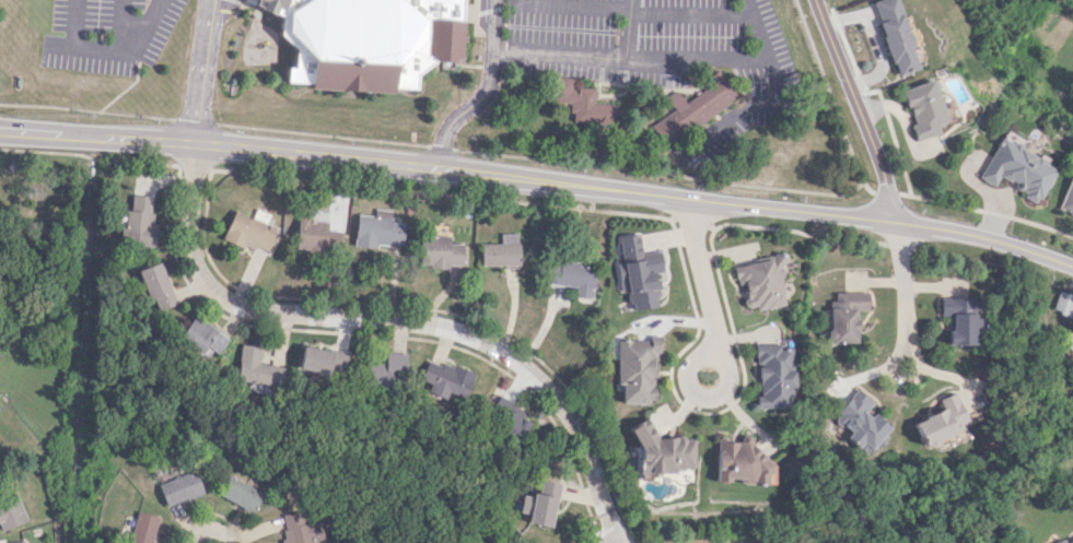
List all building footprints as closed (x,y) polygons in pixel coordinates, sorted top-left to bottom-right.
[(243,3),(278,16),(277,38),(293,44),(293,55),(283,82),(309,83),(308,89),(391,92),(394,83),(415,90),(416,70),(427,71),(430,59),(461,60),(463,0),(243,0),(243,3)] [(895,0),(876,0),(870,2),(896,76),(919,67),(895,0)] [(736,97),(721,75),(682,100),(676,90),(665,97),(674,109),(650,125),(663,145),(736,97)] [(594,102),(595,88),(578,87),(578,78),(553,77),(551,102),(571,103),(570,122),(615,125),(617,104),(594,102)] [(916,140),(939,133),(937,124),(946,121),(933,79),(901,89),(916,140)] [(978,178),(993,185),(997,176),(1014,183),(1012,187),(1023,192),(1021,197),(1038,204),(1055,165),(995,139),(978,178)] [(1071,172),(1058,206),(1072,212),(1072,173),(1071,172)] [(133,193),(171,194),(172,174),(134,173),(133,193)] [(152,246),(155,196),(131,195),(130,210),(123,209),(121,244),(152,246)] [(234,209),(223,237),(268,254),(276,233),(264,228),(270,214),(255,208),(252,217),(234,209)] [(391,209),(374,208),(374,215),(356,214),(354,244),(403,246),(404,222),(390,222),(391,209)] [(340,230),(328,230),(328,221),(307,220),(307,215),(297,214),(296,248),(339,249),(340,230)] [(499,233),(499,243),(480,244),(480,266),(519,265),(518,233),(499,233)] [(618,236),(622,271),(617,272),(619,292),(628,291),(630,310),(658,306),(655,285),(654,285),(652,273),(662,272),(659,251),(642,254),(639,233),(618,236)] [(462,243),(449,243),(449,235),(419,235),(419,267),(462,267),(462,243)] [(732,264),(736,285),(742,284),(746,308),(755,306),(755,310),(786,305),(778,256),(732,264)] [(157,310),(176,303),(160,261),(137,270),(148,299),(152,297),(157,310)] [(575,298),(588,299),(589,288),(594,288),(596,265),(549,261),(548,284),(576,286),(575,298)] [(868,292),(830,291),(830,343),(856,343),(857,310),(867,310),(868,292)] [(1058,292),(1052,311),(1072,317),(1072,296),(1058,292)] [(978,298),(941,297),(940,316),(950,316),(950,344),(977,345),(978,298)] [(621,402),(653,402),(652,356),(660,356),(660,339),(616,339),(616,390),(620,390),(621,402)] [(260,346),(240,344),(236,380),(249,381),(248,390),(266,392),(267,385),(281,387),(284,365),(257,362),(260,346)] [(346,353),(302,345),(297,370),(342,377),(346,353)] [(794,395),(793,345),(755,345),(756,408),(787,407),(787,395),(794,395)] [(384,364),(365,363),(363,382),(402,385),(404,353),(385,351),(384,364)] [(419,379),(429,383),(425,392),(443,399),(445,391),(464,398),(472,374),(427,357),(419,379)] [(868,455),(891,430),(867,408),(872,402),(858,388),(829,420),(868,455)] [(968,421),(956,392),(940,399),(944,410),(915,421),(925,446),(964,431),(961,423),(968,421)] [(532,421),(499,395),(483,416),(516,441),(532,421)] [(638,472),(671,473),(683,467),(692,467),(693,438),(655,437),(646,418),(627,428),(638,449),(638,472)] [(715,482),(728,482),(728,478),(738,478),(738,484),(761,484),(762,439),(716,438),(715,482)] [(204,492),(194,469),(157,484),(166,507),(204,492)] [(219,494),(252,512),(263,493),(230,474),(219,494)] [(523,493),(519,512),(529,514),(527,522),(552,527),(561,483),(542,479),(538,496),(523,493)] [(28,520),(17,493),(0,499),(0,528),(1,530),(28,520)] [(158,517),(136,511),(127,542),(151,542),(158,517)]
